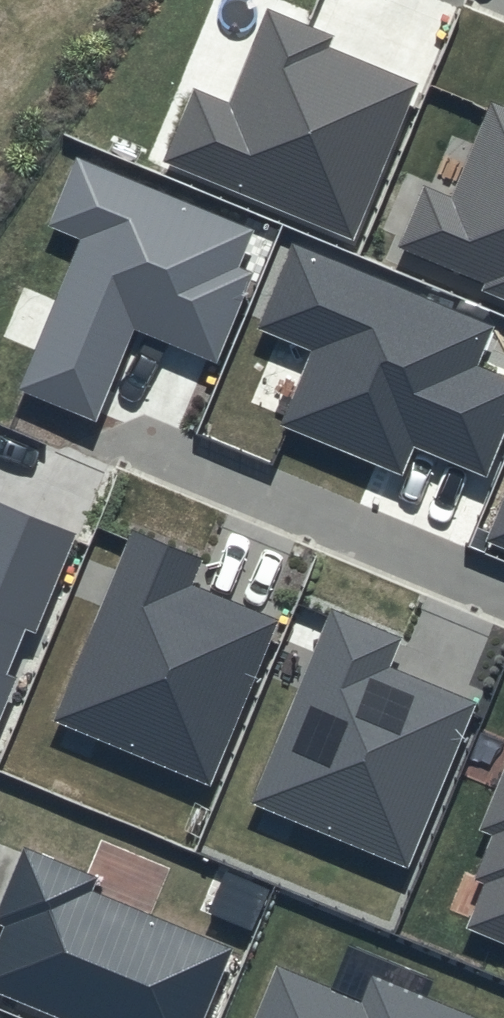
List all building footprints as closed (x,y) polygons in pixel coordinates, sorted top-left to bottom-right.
[(333,35),(267,8),(228,103),(193,89),(163,160),(351,238),(416,83),(329,47),(333,35)] [(490,102),(453,195),(424,183),(398,246),(485,282),(481,291),(503,301),(503,108),(490,102)] [(254,229),(77,155),(47,226),(82,241),(19,388),(94,419),(133,327),(216,361),(253,273),(238,267),(254,229)] [(293,245),(259,328),(312,350),(281,427),(401,476),(414,447),(485,476),(503,430),(503,376),(478,366),(494,328),(293,245)] [(485,540),(503,547),(503,496),(485,540)] [(15,677),(8,674),(26,630),(35,633),(76,534),(0,503),(0,713),(15,677)] [(204,561),(135,533),(56,722),(211,786),(281,620),(194,584),(204,561)] [(400,637),(331,609),(252,804),(410,868),(478,702),(389,665),(400,637)] [(479,830),(493,836),(475,879),(484,882),(465,930),(503,946),(503,770),(479,830)] [(23,847),(0,903),(0,924),(6,927),(0,941),(0,992),(62,1017),(204,1017),(233,949),(90,889),(95,877),(23,847)] [(372,974),(360,1002),(277,968),(256,1017),(478,1017),(372,974)]
